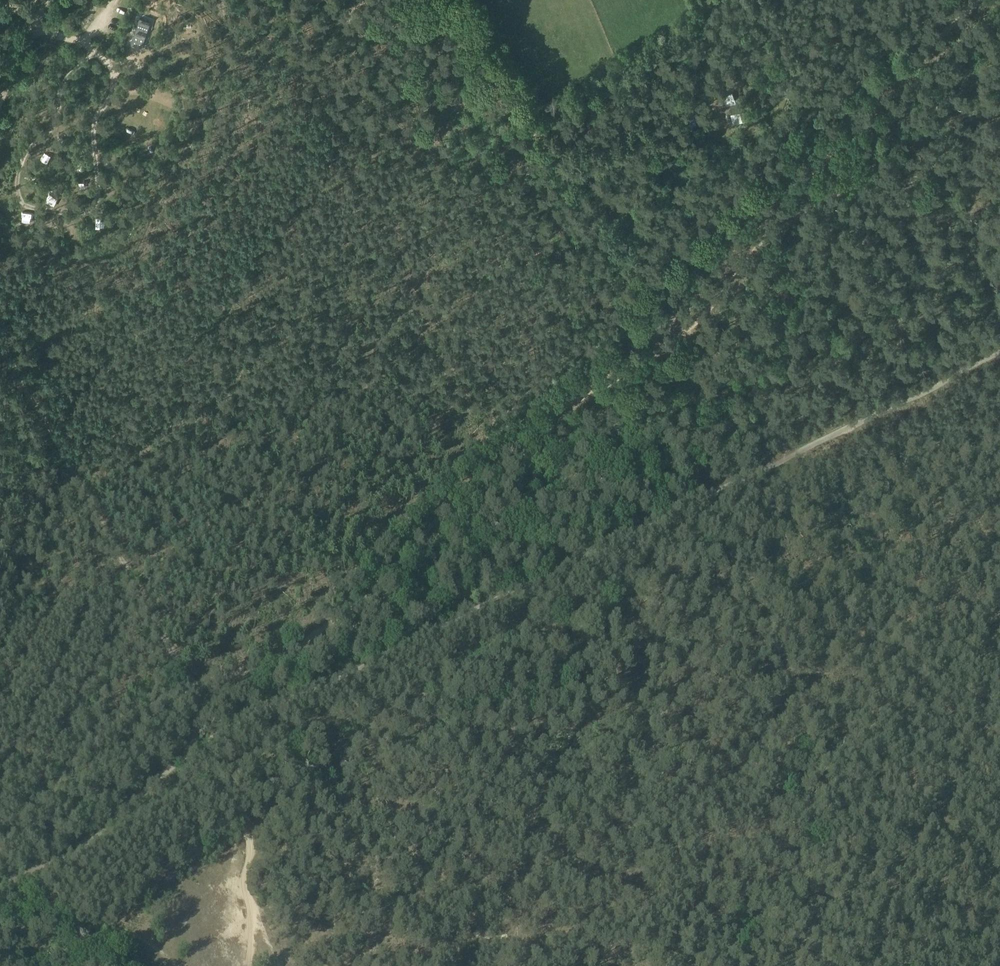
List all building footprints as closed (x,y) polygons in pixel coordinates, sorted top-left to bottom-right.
[(143,25),(131,44),(141,50),(152,31),(143,25)] [(83,84),(81,93),(90,95),(92,87),(83,84)] [(716,91),(720,102),(730,98),(726,87),(716,91)] [(40,114),(43,107),(38,105),(35,112),(40,114)] [(734,106),(726,108),(728,119),(737,117),(734,106)] [(714,128),(718,138),(725,135),(721,125),(714,128)]
